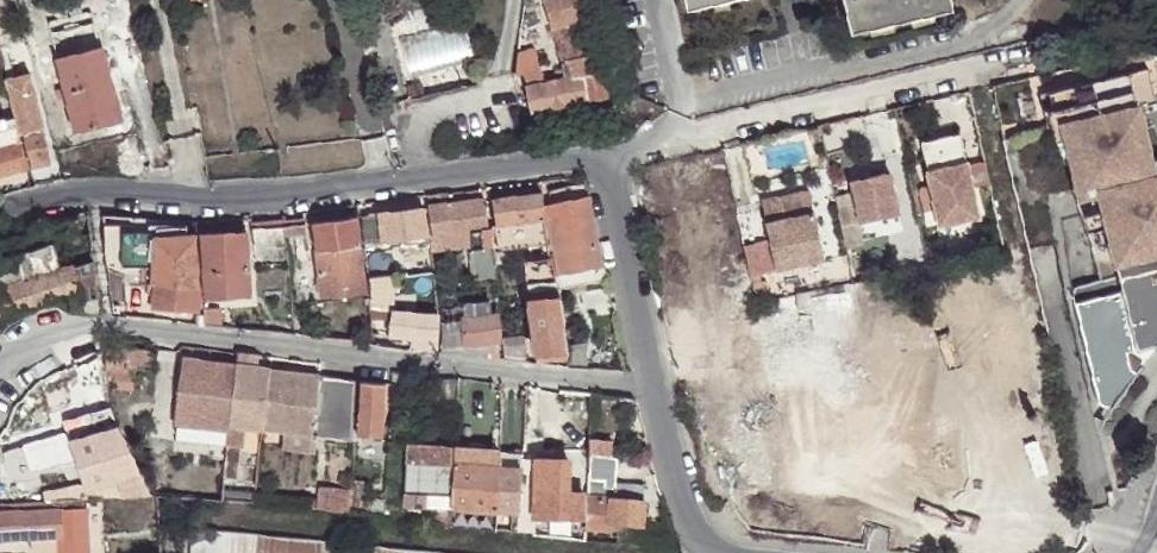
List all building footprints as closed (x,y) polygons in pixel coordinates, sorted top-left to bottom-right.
[(585,20),(580,0),(544,0),(550,28),(569,24),(585,20)] [(949,0),(844,0),(851,30),(951,8),(949,0)] [(74,130),(98,122),(91,94),(108,90),(111,89),(100,41),(98,41),(91,18),(48,30),(56,57),(65,95),(74,130)] [(577,59),(594,56),(585,20),(569,24),(577,59)] [(569,62),(577,59),(569,24),(550,28),(565,78),(571,77),(569,62)] [(532,46),(513,50),(519,76),(539,71),(532,46)] [(605,98),(594,56),(577,59),(569,62),(571,77),(565,78),(528,86),(533,111),(569,104),(587,101),(605,98)] [(615,98),(606,57),(594,56),(605,98),(615,98)] [(56,97),(65,95),(56,57),(45,59),(56,97)] [(1,77),(17,132),(31,164),(50,159),(33,101),(25,71),(1,77)] [(1156,271),(1156,181),(1152,182),(1148,161),(1137,111),(1156,107),(1148,71),(1046,94),(1051,114),(1060,112),(1063,128),(1098,283),(1074,289),(1069,296),(1072,306),(1121,296),(1118,280),(1156,271)] [(91,94),(98,122),(115,119),(108,90),(91,94)] [(1047,132),(1063,128),(1060,112),(1051,114),(1046,94),(1039,96),(1047,132)] [(590,115),(587,101),(569,104),(572,118),(590,115)] [(0,125),(0,145),(17,141),(10,123),(0,125)] [(0,145),(0,173),(23,165),(17,141),(0,145)] [(1156,181),(1156,159),(1148,161),(1152,182),(1156,181)] [(963,160),(923,169),(936,223),(975,214),(963,160)] [(25,175),(23,165),(0,173),(0,182),(25,175)] [(847,178),(857,221),(896,213),(886,171),(847,178)] [(552,205),(586,197),(583,183),(548,190),(552,205)] [(449,206),(447,194),(425,197),(429,236),(426,236),(428,253),(466,249),(486,245),(482,202),(449,206)] [(542,219),(539,195),(492,201),(495,225),(531,219),(542,219)] [(595,247),(586,197),(552,205),(545,205),(555,254),(595,247)] [(857,221),(852,202),(835,206),(842,241),(860,237),(857,221)] [(811,209),(762,220),(772,269),(821,258),(811,209)] [(378,215),(382,242),(423,237),(420,210),(378,215)] [(84,252),(76,219),(44,227),(48,243),(54,261),(66,258),(84,252)] [(355,219),(310,224),(316,299),(363,295),(355,219)] [(524,265),(551,262),(544,231),(542,219),(531,219),(533,236),(521,240),(524,265)] [(283,226),(283,231),(286,259),(305,258),(302,225),(283,226)] [(204,268),(207,297),(215,296),(250,293),(249,282),(248,267),(245,230),(200,234),(202,251),(204,268)] [(256,270),(287,266),(286,259),(283,231),(251,234),(255,269),(255,270),(256,270)] [(151,252),(152,235),(152,234),(152,233),(148,233),(120,234),(120,243),(120,266),(150,265),(151,252)] [(197,250),(195,234),(155,235),(152,235),(151,252),(150,265),(151,284),(154,285),(156,266),(193,269),(197,284),(199,266),(199,261),(197,250)] [(54,261),(48,243),(0,258),(0,290),(56,270),(54,261)] [(494,270),(491,245),(486,245),(466,249),(468,272),(494,270)] [(599,268),(595,247),(555,254),(560,276),(599,268)] [(195,320),(204,319),(203,297),(200,266),(199,261),(199,266),(197,284),(197,312),(194,311),(195,320)] [(97,302),(93,262),(92,262),(72,266),(70,267),(77,290),(80,302),(97,302)] [(529,301),(560,297),(551,262),(524,265),(529,301)] [(156,266),(154,285),(152,308),(194,311),(197,312),(197,284),(193,269),(156,266)] [(70,267),(56,270),(0,290),(0,292),(6,313),(77,290),(70,267)] [(1093,406),(1097,410),(1103,411),(1109,407),(1133,376),(1129,372),(1125,354),(1156,347),(1156,346),(1156,271),(1118,280),(1121,296),(1072,306),(1093,404),(1093,406)] [(727,374),(824,364),(821,335),(851,332),(847,292),(754,301),(758,336),(724,339),(727,374)] [(204,319),(206,328),(221,329),(215,296),(207,297),(203,297),(204,319)] [(568,351),(567,344),(560,297),(529,301),(536,356),(568,351)] [(464,322),(494,320),(493,299),(461,302),(461,307),(464,322)] [(441,322),(441,327),(464,322),(461,307),(438,309),(441,322)] [(406,321),(407,318),(407,315),(380,312),(376,311),(375,319),(373,335),(405,338),(406,328),(406,321)] [(436,322),(407,318),(406,321),(406,328),(405,338),(434,341),(434,336),(435,331),(436,322)] [(465,341),(466,346),(476,345),(496,344),(494,320),(464,322),(465,341)] [(440,338),(438,355),(465,359),(466,346),(465,341),(464,322),(441,327),(441,333),(440,338)] [(570,372),(590,372),(585,342),(567,344),(568,351),(570,372)] [(152,382),(154,356),(103,351),(103,355),(108,387),(130,389),(132,379),(152,382)] [(108,387),(103,355),(69,370),(83,402),(89,414),(106,408),(111,406),(108,387)] [(246,368),(248,356),(238,355),(235,367),(246,368)] [(181,362),(174,427),(229,432),(229,427),(231,410),(235,367),(181,362)] [(261,431),(267,371),(246,368),(235,367),(231,410),(229,427),(261,431)] [(316,378),(267,371),(261,431),(310,435),(316,378)] [(473,392),(475,383),(459,380),(459,391),(473,392)] [(353,384),(322,381),(317,438),(348,439),(353,384)] [(381,387),(359,387),(358,437),(380,438),(381,387)] [(112,425),(106,408),(89,414),(93,432),(112,425)] [(1,433),(0,434),(0,446),(23,440),(17,425),(10,420),(1,433)] [(111,465),(121,490),(145,488),(114,424),(112,425),(93,432),(101,458),(108,456),(111,465)] [(310,435),(261,431),(258,450),(308,456),(310,435)] [(69,439),(77,465),(96,459),(101,458),(93,432),(69,439)] [(246,434),(229,432),(227,446),(244,448),(246,434)] [(610,441),(589,441),(586,500),(599,500),(602,459),(609,459),(610,441)] [(8,482),(30,477),(20,446),(0,452),(0,454),(8,482)] [(411,449),(409,465),(448,469),(447,452),(411,449)] [(490,454),(454,451),(454,465),(490,468),(490,454)] [(521,464),(522,456),(498,455),(498,468),(521,470),(521,464)] [(101,458),(96,459),(100,469),(111,465),(108,456),(101,458)] [(86,496),(122,494),(121,490),(111,465),(100,469),(96,459),(77,465),(80,482),(86,496)] [(538,461),(538,465),(537,492),(568,494),(569,464),(538,461)] [(538,465),(521,464),(521,470),(517,504),(528,505),(533,505),(535,493),(537,492),(538,465)] [(448,469),(409,465),(407,490),(446,494),(448,469)] [(495,509),(498,468),(490,468),(454,465),(451,512),(493,514),(495,509)] [(257,468),(254,486),(275,487),(277,470),(257,468)] [(521,470),(498,468),(495,509),(518,511),(517,504),(521,470)] [(43,499),(44,500),(80,497),(86,496),(80,482),(48,489),(38,491),(38,500),(43,499)] [(612,495),(612,501),(641,501),(641,487),(614,487),(612,495)] [(535,493),(533,505),(532,518),(579,520),(579,496),(568,494),(537,492),(535,493)] [(286,507),(287,499),(287,495),(260,493),(260,504),(286,507)] [(336,512),(349,514),(350,494),(338,494),(336,512)] [(44,500),(43,499),(43,509),(80,509),(80,497),(44,500)] [(286,507),(306,508),(306,501),(287,499),(286,507)] [(599,500),(586,500),(584,529),(607,531),(608,523),(622,524),(639,525),(641,501),(612,501),(604,500),(599,500)] [(516,531),(527,533),(528,505),(517,504),(518,511),(516,531)] [(28,535),(29,547),(32,552),(87,552),(85,508),(80,509),(43,509),(0,510),(0,536),(28,535)] [(323,544),(191,530),(189,552),(322,552),(323,544)] [(673,538),(672,533),(660,534),(660,547),(671,548),(673,538)] [(640,545),(651,546),(651,537),(640,535),(640,545)]
